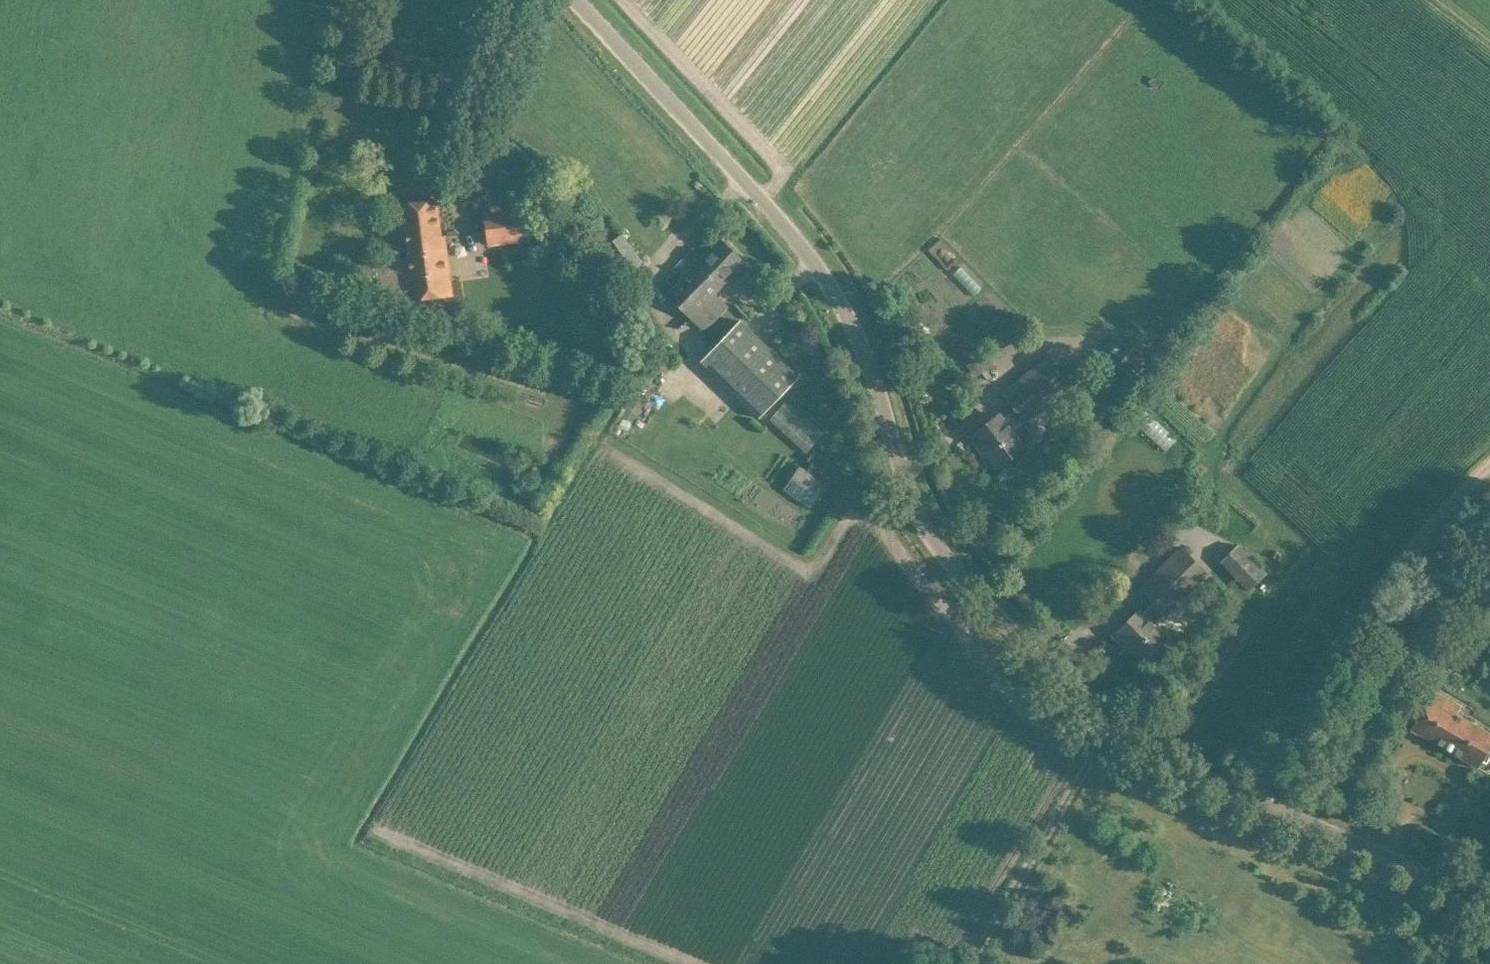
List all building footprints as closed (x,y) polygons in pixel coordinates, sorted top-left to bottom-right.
[(390,47),(387,62),(399,64),(402,49),(390,47)] [(452,296),(445,236),(440,236),(435,200),(402,204),(409,256),(374,260),(380,304),(395,303),(397,317),(410,315),(409,301),(452,296)] [(483,213),(488,243),(508,242),(545,238),(542,207),(502,211),(501,200),(488,201),(490,212),(483,213)] [(621,277),(625,274),(642,262),(621,234),(605,245),(601,249),(621,277)] [(703,330),(713,319),(727,305),(715,293),(745,262),(720,239),(703,257),(693,248),(679,263),(673,270),(682,279),(666,295),(703,330)] [(969,269),(961,277),(981,299),(989,291),(969,269)] [(704,356),(749,402),(761,414),(799,377),(740,321),(704,356)] [(999,414),(970,436),(980,449),(983,446),(997,465),(1013,453),(1023,446),(1036,436),(1024,420),(1070,385),(1064,376),(1049,356),(1018,380),(1002,392),(1014,409),(1002,418),(999,414)] [(977,357),(967,365),(973,373),(975,375),(981,370),(987,378),(991,375),(979,360),(977,357)] [(768,419),(807,452),(824,432),(786,399),(768,419)] [(1143,426),(1173,456),(1184,445),(1154,415),(1143,426)] [(810,507),(825,484),(799,466),(788,482),(783,489),(810,507)] [(1143,661),(1158,647),(1169,637),(1155,622),(1210,569),(1185,543),(1161,565),(1139,587),(1154,603),(1142,613),(1139,610),(1113,635),(1124,647),(1127,644),(1143,661)] [(1238,544),(1219,561),(1246,590),(1264,573),(1238,544)] [(1207,604),(1198,606),(1201,620),(1210,618),(1207,604)] [(1487,749),(1489,744),(1489,733),(1455,713),(1459,707),(1433,692),(1411,729),(1477,767),(1487,749)]
